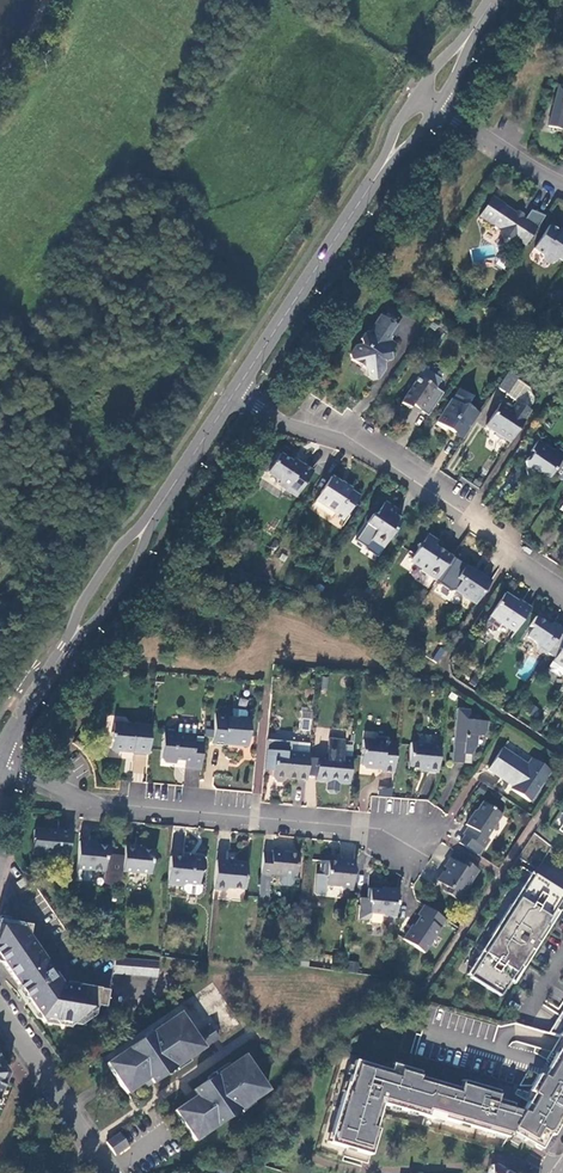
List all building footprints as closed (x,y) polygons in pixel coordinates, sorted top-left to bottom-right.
[(557,87),(546,126),(560,130),(560,127),(562,128),(562,88),(557,87)] [(515,241),(523,248),(543,218),(528,211),(522,222),(501,208),(489,225),(497,230),(501,245),(515,241)] [(562,263),(562,237),(557,234),(548,228),(533,249),(539,254),(542,259),(549,264),(554,263),(557,259),(562,263)] [(377,381),(383,371),(383,366),(386,362),(390,362),(389,353),(394,345),(390,342),(388,337),(395,326),(379,316),(367,333),(362,334),(357,341),(358,344),(355,345),(347,356),(348,360),(363,370),(365,377),(371,381),(377,381)] [(419,412),(427,417),(441,394),(434,389),(439,381),(421,370),(399,403),(407,409),(410,405),(419,412)] [(528,409),(532,402),(532,396),(529,393),(527,387),(506,373),(497,385),(507,391),(505,394),(516,402),(528,409)] [(556,408),(560,402),(554,398),(551,405),(556,408)] [(453,434),(462,439),(478,414),(465,405),(461,405),(451,399),(435,421),(447,429),(448,426),(455,431),(453,434)] [(502,437),(510,442),(531,411),(528,409),(516,402),(511,410),(500,403),(485,425),(494,431),(493,436),(499,440),(502,437)] [(410,405),(407,409),(416,414),(419,412),(410,405)] [(562,455),(562,452),(556,447),(549,449),(536,441),(529,451),(532,453),(530,456),(526,457),(523,462),(525,475),(535,474),(541,478),(547,479),(562,455)] [(295,498),(312,473),(301,466),(299,469),(279,456),(266,474),(279,482),(277,485),(295,498)] [(358,499),(349,493),(338,487),(339,485),(331,479),(316,502),(334,514),(333,515),(343,522),(358,499)] [(338,487),(349,493),(350,490),(341,483),(339,485),(338,487)] [(395,511),(386,506),(383,510),(379,508),(374,516),(372,515),(365,525),(375,532),(368,543),(380,550),(385,542),(391,542),(394,537),(393,532),(400,521),(392,516),(395,511)] [(435,581),(450,559),(433,548),(436,542),(426,536),(421,544),(416,545),(418,548),(410,561),(418,566),(420,572),(435,581)] [(474,605),(489,582),(479,575),(478,577),(462,567),(455,579),(459,582),(454,591),(474,605)] [(513,634),(529,611),(503,594),(488,618),(513,634)] [(537,648),(546,654),(547,653),(560,633),(562,629),(552,622),(550,626),(536,617),(530,627),(532,629),(527,638),(534,643),(537,648)] [(560,633),(547,653),(555,658),(553,662),(562,669),(562,635),(560,633)] [(562,675),(562,669),(553,662),(549,668),(550,672),(558,677),(562,676),(562,675)] [(231,713),(230,722),(245,722),(246,716),(244,714),(231,713)] [(452,713),(448,765),(458,766),(459,759),(467,759),(472,751),(474,740),(478,741),(483,735),(484,725),(475,725),(475,720),(465,720),(465,714),(452,713)] [(236,745),(245,746),(245,741),(248,741),(249,723),(245,722),(230,722),(226,722),(226,717),(213,716),(211,748),(223,749),(224,747),(233,747),(236,745)] [(131,756),(146,757),(149,729),(112,726),(111,734),(108,735),(107,743),(110,744),(109,752),(121,753),(122,753),(131,753),(131,756)] [(193,737),(175,735),(161,734),(159,763),(162,767),(170,768),(174,765),(182,765),(182,771),(199,773),(201,747),(192,746),(193,737)] [(392,777),(395,746),(384,745),(384,741),(374,740),(372,742),(361,741),(359,767),(361,768),(364,773),(371,773),(376,771),(380,772),(381,776),(392,777)] [(348,786),(350,760),(341,759),(343,742),(327,741),(325,758),(315,757),(315,762),(314,779),(313,783),(348,786)] [(284,781),(304,783),(304,778),(306,761),(306,758),(288,756),(289,745),(264,743),(262,770),(271,771),(270,781),(273,784),(281,785),(284,781)] [(435,776),(438,746),(427,745),(423,749),(407,747),(405,773),(424,774),(425,776),(435,776)] [(529,801),(549,770),(531,758),(527,764),(501,747),(486,769),(507,783),(508,780),(513,784),(510,789),(529,801)] [(315,762),(306,761),(304,778),(314,779),(315,762)] [(486,839),(502,816),(482,804),(471,818),(470,817),(464,825),(467,828),(462,837),(463,838),(483,850),(489,842),(486,839)] [(66,862),(68,833),(54,832),(55,834),(32,832),(30,856),(53,857),(53,861),(66,862)] [(483,850),(463,838),(459,844),(478,857),(483,850)] [(88,844),(78,843),(75,871),(103,873),(102,884),(108,887),(114,886),(117,858),(108,857),(109,849),(87,848),(88,844)] [(123,859),(121,873),(149,876),(149,865),(154,861),(154,852),(141,851),(134,851),(135,848),(124,847),(123,859)] [(270,855),(262,854),(260,877),(270,878),(270,876),(279,876),(293,878),(296,878),(298,857),(290,857),(282,856),(282,853),(271,852),(270,855)] [(169,857),(166,887),(178,889),(180,886),(194,887),(195,875),(199,870),(200,860),(198,857),(188,857),(186,858),(169,857)] [(123,859),(117,858),(114,886),(120,886),(121,873),(123,859)] [(457,903),(478,871),(466,863),(462,869),(449,860),(443,869),(447,872),(444,876),(441,873),(435,882),(447,890),(444,895),(457,903)] [(215,861),(212,891),(223,893),(229,889),(243,891),(245,864),(233,863),(225,862),(215,861)] [(339,890),(350,891),(353,863),(342,862),(341,864),(320,863),(318,877),(325,878),(325,887),(337,888),(339,890)] [(525,872),(506,903),(509,906),(528,874),(525,872)] [(559,893),(528,874),(509,906),(506,903),(486,935),(490,937),(465,978),(496,996),(506,980),(510,983),(544,927),(540,924),(550,908),(559,893)] [(293,878),(279,876),(279,884),(282,888),(289,888),(292,885),(293,878)] [(19,891),(29,883),(25,877),(14,885),(19,891)] [(269,883),(259,882),(257,903),(267,904),(269,883)] [(382,918),(394,919),(397,891),(383,889),(383,892),(367,890),(366,900),(359,899),(357,921),(366,922),(369,919),(369,915),(380,916),(382,918)] [(257,903),(257,910),(267,911),(267,904),(257,903)] [(422,953),(444,920),(424,907),(419,915),(420,916),(411,931),(409,930),(403,940),(422,953)] [(550,908),(540,924),(544,927),(554,911),(550,908)] [(43,1025),(48,1021),(75,1026),(76,1022),(86,1024),(88,1016),(96,1018),(98,1009),(107,1010),(109,993),(77,988),(77,991),(62,988),(27,939),(20,928),(0,922),(0,963),(43,1025)] [(20,928),(27,939),(29,930),(20,928)] [(462,975),(465,978),(490,937),(486,935),(462,975)] [(156,984),(158,966),(115,960),(113,978),(156,984)] [(239,1024),(211,985),(102,1060),(125,1094),(141,1084),(148,1079),(151,1084),(201,1049),(201,1050),(239,1024)] [(357,1062),(348,1093),(346,1093),(333,1136),(336,1137),(333,1145),(348,1149),(348,1147),(357,1149),(356,1151),(370,1156),(378,1130),(375,1129),(377,1120),(375,1119),(378,1111),(380,1112),(382,1104),(391,1107),(391,1105),(399,1107),(399,1109),(408,1112),(409,1109),(417,1111),(416,1114),(434,1120),(435,1117),(459,1124),(460,1122),(508,1136),(509,1134),(514,1136),(515,1133),(522,1137),(520,1140),(540,1151),(549,1135),(550,1136),(562,1113),(562,1047),(558,1056),(555,1054),(547,1068),(542,1078),(538,1075),(528,1092),(532,1094),(522,1112),(513,1109),(514,1106),(497,1101),(499,1093),(469,1084),(467,1092),(461,1090),(419,1078),(421,1073),(403,1068),(401,1075),(393,1072),(357,1062)] [(195,1141),(210,1131),(207,1126),(214,1121),(218,1125),(266,1090),(243,1057),(192,1092),(195,1097),(188,1102),(174,1111),(195,1141)] [(9,1073),(0,1058),(0,1094),(9,1073)] [(395,1065),(393,1072),(401,1075),(403,1068),(395,1065)] [(145,1089),(151,1084),(148,1079),(141,1084),(145,1089)] [(464,1082),(461,1090),(467,1092),(469,1084),(464,1082)] [(185,1097),(188,1102),(195,1097),(192,1092),(185,1097)] [(207,1126),(210,1131),(218,1125),(214,1121),(207,1126)] [(114,1157),(127,1148),(119,1135),(105,1144),(114,1157)]
